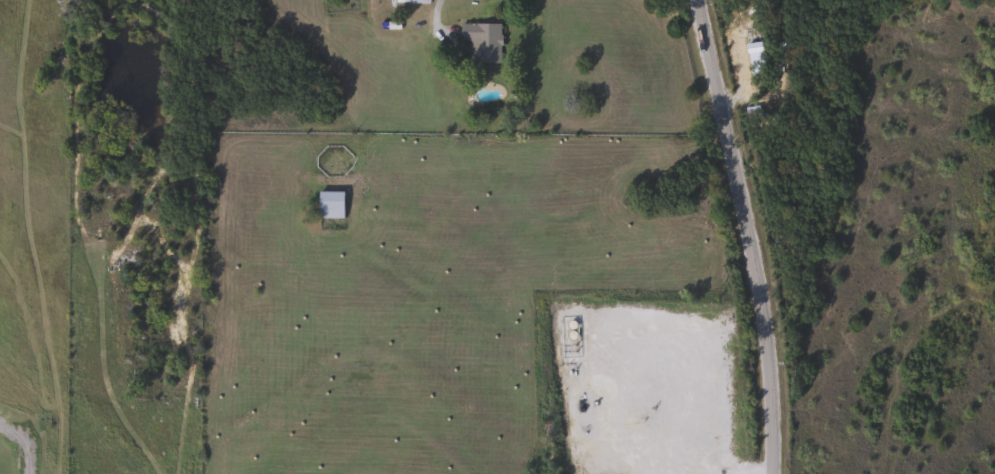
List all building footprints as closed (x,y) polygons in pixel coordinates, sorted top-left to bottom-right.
[(469,42),(459,42),(459,24),(500,24),(500,64),(470,64),(469,42)] [(317,218),(317,192),(342,192),(342,218),(317,218)]
